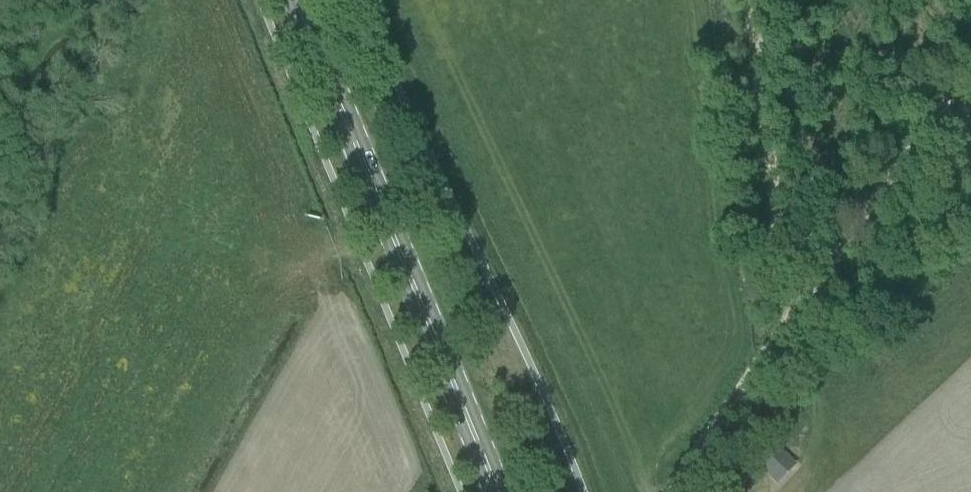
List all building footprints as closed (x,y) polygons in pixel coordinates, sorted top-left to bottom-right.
[(759,434),(742,456),(764,474),(777,485),(794,463),(782,452),(759,434)]
